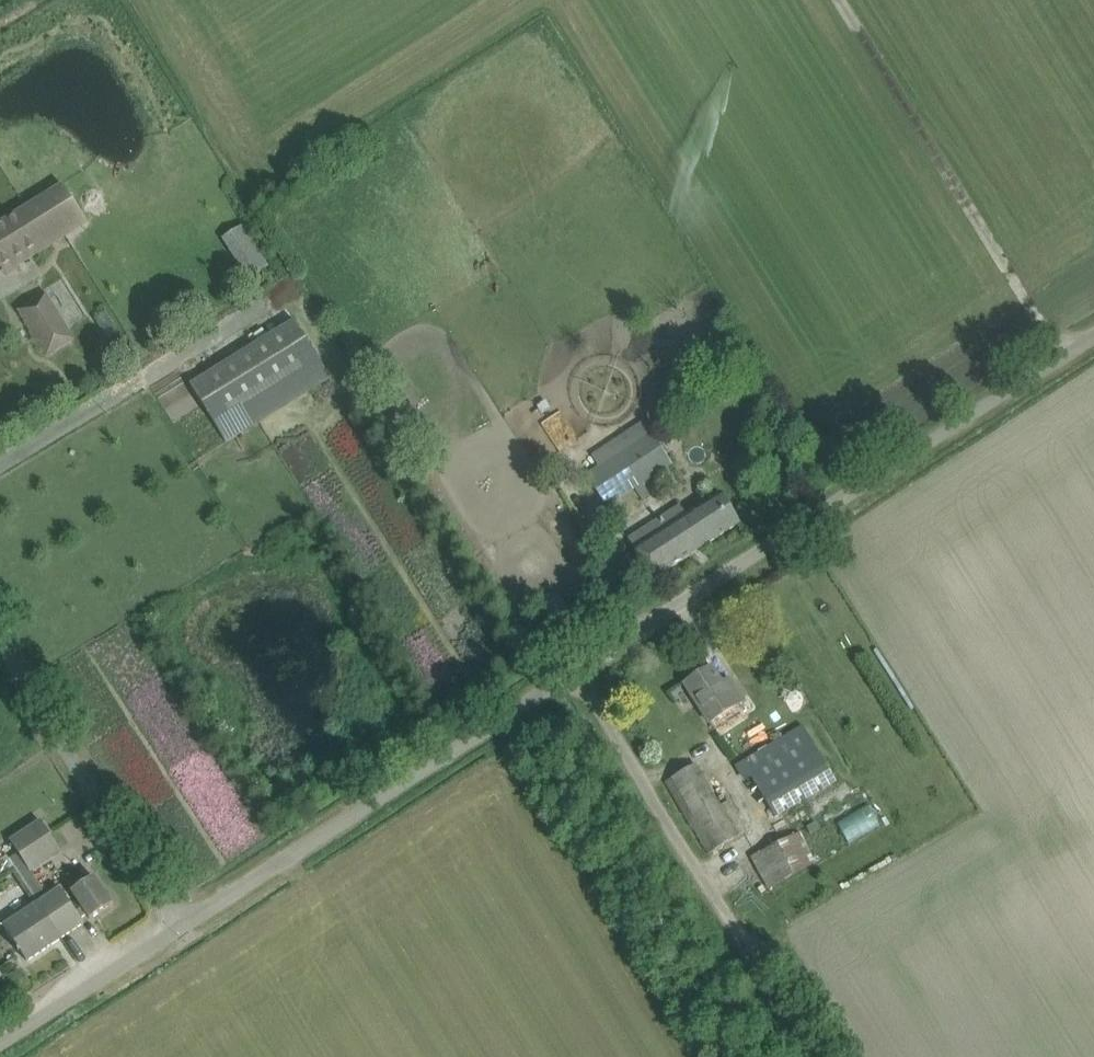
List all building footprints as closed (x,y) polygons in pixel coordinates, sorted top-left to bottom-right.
[(0,226),(0,240),(13,260),(17,267),(18,266),(82,226),(60,189),(0,226)] [(244,225),(225,236),(226,237),(236,252),(254,240),(244,225)] [(13,260),(0,240),(0,268),(13,260)] [(19,311),(46,356),(75,339),(47,294),(19,311)] [(295,321),(192,383),(228,441),(330,378),(295,321)] [(541,423),(558,450),(578,437),(561,410),(541,423)] [(672,465),(644,421),(592,454),(601,467),(587,476),(607,507),(672,465)] [(662,519),(629,540),(654,578),(687,557),(740,522),(722,494),(690,514),(683,505),(662,519)] [(734,688),(728,692),(711,666),(684,684),(685,685),(686,684),(710,721),(742,701),(734,688)] [(742,762),(775,817),(835,781),(802,725),(742,762)] [(665,782),(708,853),(746,830),(728,801),(720,806),(712,793),(696,764),(665,782)] [(849,842),(882,824),(873,806),(839,823),(849,842)] [(38,903),(61,938),(84,923),(81,918),(88,914),(91,919),(113,904),(94,877),(72,891),(78,900),(71,904),(61,888),(48,896),(32,871),(61,852),(41,821),(10,841),(18,853),(10,859),(39,903),(38,903)] [(754,855),(769,888),(816,867),(801,833),(754,855)] [(21,951),(27,961),(61,938),(38,903),(2,927),(19,952),(21,951)]
